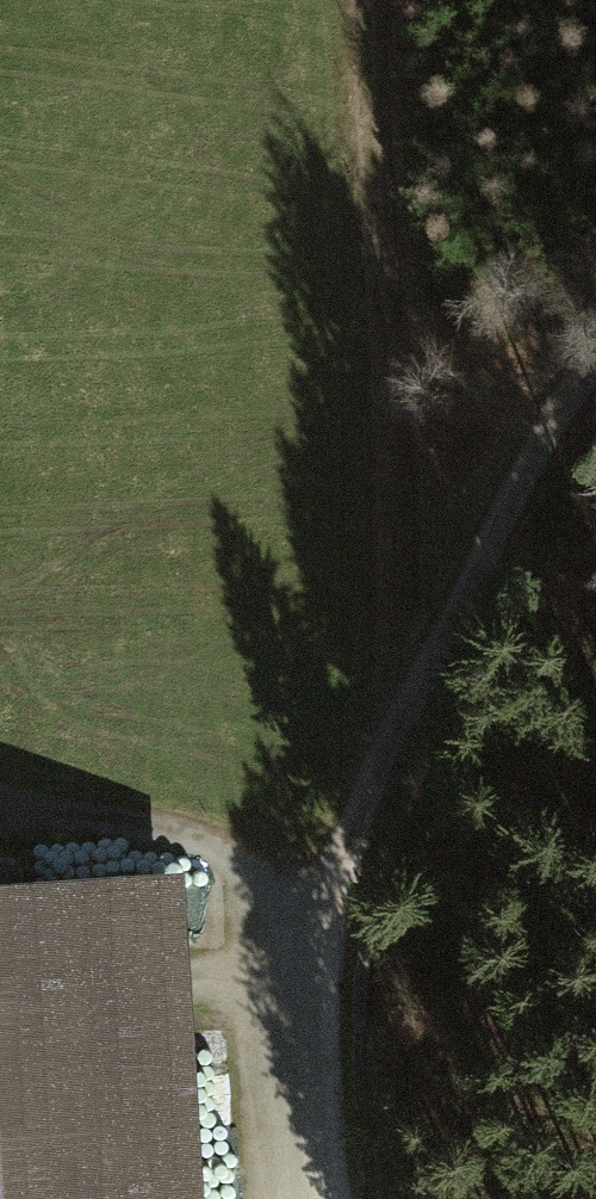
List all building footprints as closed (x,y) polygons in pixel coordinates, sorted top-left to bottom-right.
[(188,880),(0,890),(0,1198),(206,1198),(188,880)]
